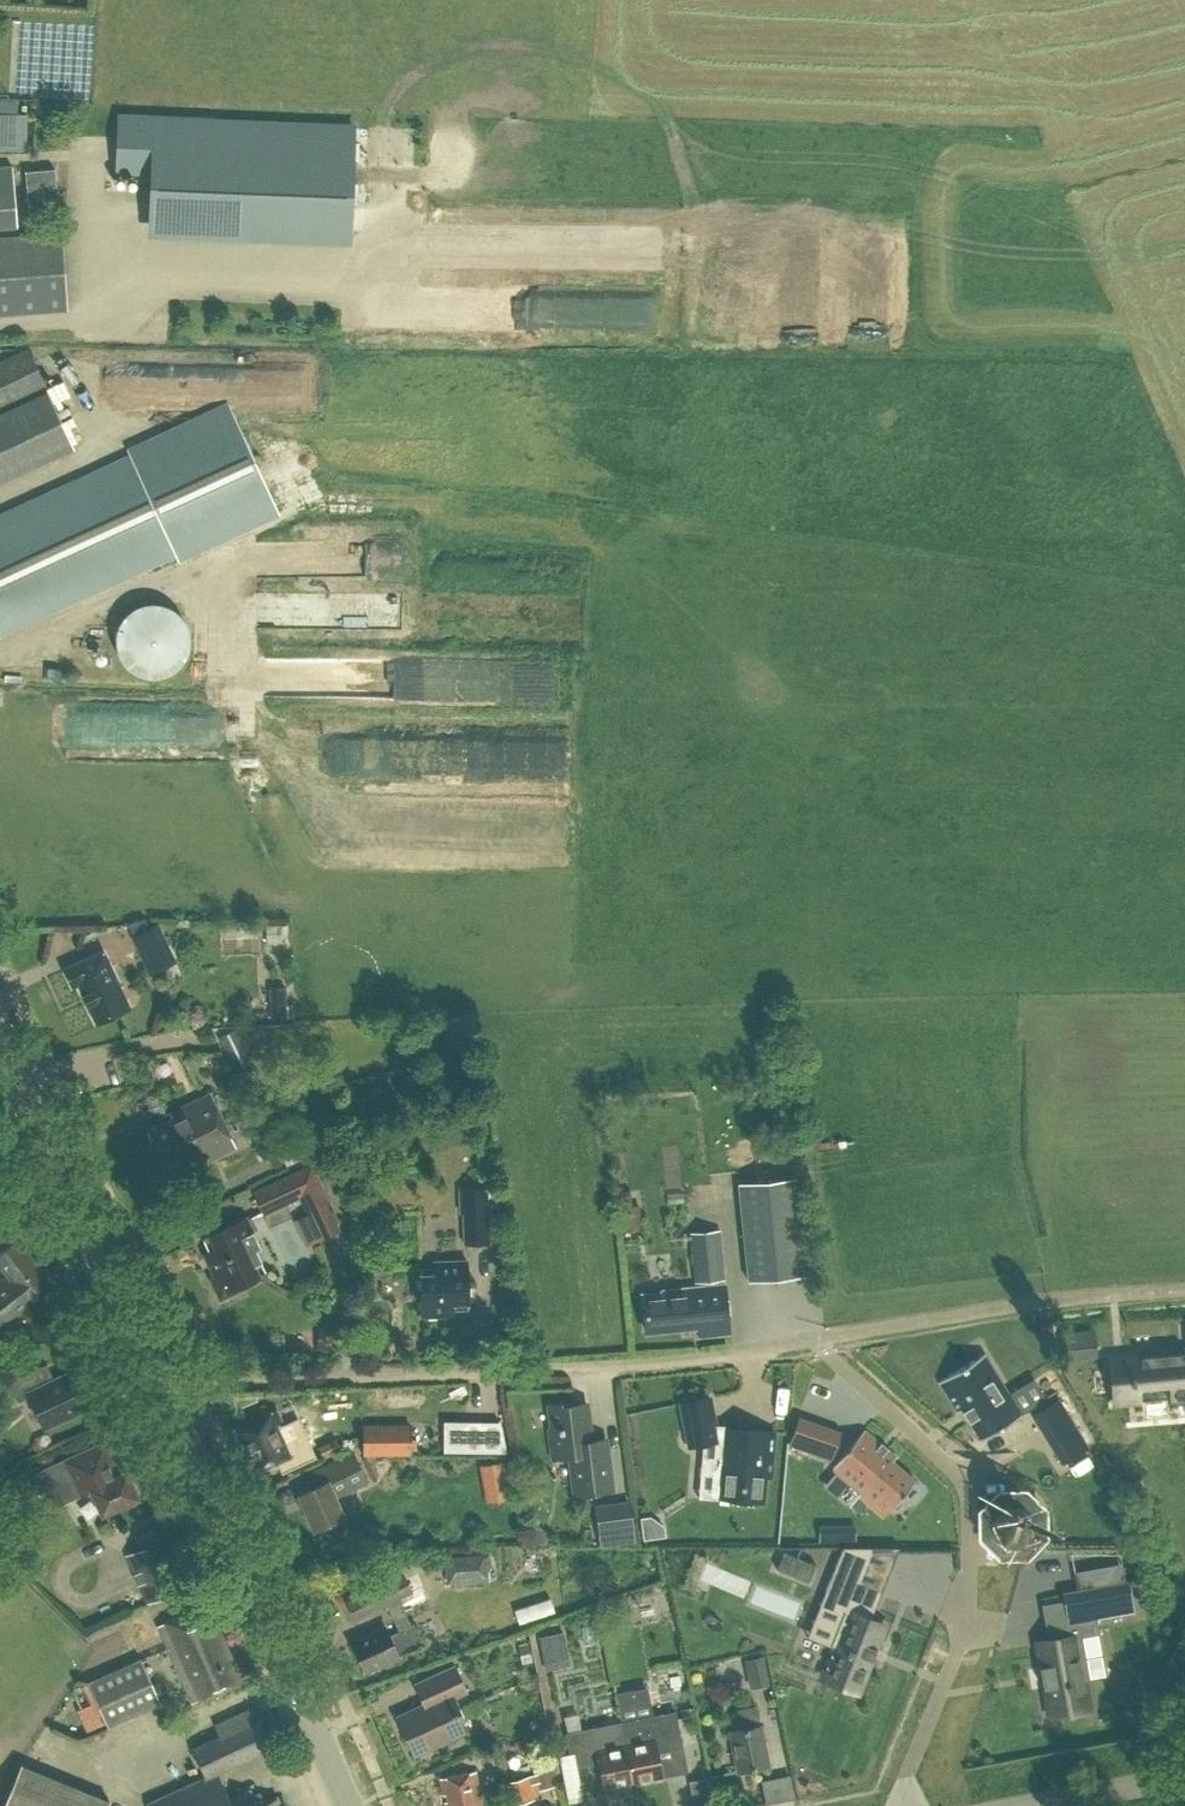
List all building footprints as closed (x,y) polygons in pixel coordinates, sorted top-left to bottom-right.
[(12,114),(12,99),(0,99),(0,113),(12,114)] [(150,223),(350,231),(355,128),(213,123),(213,118),(118,114),(116,173),(152,174),(150,223)] [(17,227),(12,167),(0,168),(0,228),(17,227)] [(67,309),(61,232),(0,236),(0,314),(67,309)] [(46,389),(27,347),(0,360),(0,410),(46,389)] [(46,391),(0,412),(0,482),(73,448),(46,391)] [(176,555),(178,558),(276,511),(227,406),(128,452),(129,455),(0,515),(0,637),(176,555)] [(159,924),(132,937),(149,973),(176,961),(159,924)] [(130,1005),(104,950),(65,967),(74,986),(79,984),(96,1022),(130,1005)] [(279,1010),(278,978),(262,978),(263,1011),(279,1010)] [(221,1041),(237,1074),(255,1065),(240,1032),(221,1041)] [(224,1119),(211,1092),(170,1111),(173,1118),(147,1130),(155,1148),(161,1145),(162,1148),(224,1119)] [(195,1165),(237,1146),(224,1119),(162,1148),(161,1145),(155,1148),(166,1171),(192,1159),(195,1165)] [(312,1164),(281,1179),(253,1192),(263,1214),(291,1200),(300,1197),(319,1238),(342,1229),(312,1164)] [(748,1281),(806,1275),(796,1177),(738,1183),(748,1281)] [(489,1243),(488,1212),(487,1187),(460,1188),(461,1212),(464,1212),(465,1244),(489,1243)] [(638,1204),(619,1206),(621,1225),(640,1223),(638,1204)] [(204,1253),(215,1277),(212,1279),(220,1298),(245,1287),(243,1283),(267,1272),(256,1249),(260,1247),(246,1216),(202,1237),(202,1238),(209,1235),(215,1248),(204,1253)] [(725,1278),(721,1229),(689,1232),(694,1281),(725,1278)] [(17,1239),(0,1253),(0,1266),(7,1275),(0,1281),(0,1324),(52,1283),(17,1239)] [(421,1267),(420,1267),(422,1316),(453,1315),(452,1302),(467,1302),(467,1309),(469,1309),(467,1260),(433,1261),(434,1274),(422,1275),(421,1267)] [(666,1295),(643,1297),(646,1328),(698,1323),(699,1335),(728,1332),(723,1284),(665,1290),(666,1295)] [(1080,1334),(1063,1335),(1065,1359),(1082,1358),(1080,1334)] [(1129,1373),(1130,1384),(1133,1383),(1135,1401),(1184,1396),(1184,1348),(1168,1349),(1168,1352),(1130,1355),(1132,1373),(1129,1373)] [(984,1353),(939,1381),(958,1412),(962,1409),(981,1440),(1016,1417),(1006,1400),(1011,1397),(984,1353)] [(17,1377),(12,1388),(18,1401),(30,1396),(45,1427),(93,1404),(77,1369),(54,1379),(47,1363),(17,1377)] [(792,1421),(828,1421),(828,1366),(792,1365),(792,1421)] [(689,1445),(712,1440),(704,1398),(681,1402),(689,1445)] [(552,1427),(549,1428),(553,1456),(570,1454),(575,1492),(611,1487),(605,1437),(590,1439),(585,1401),(573,1403),(572,1400),(548,1403),(552,1427)] [(254,1472),(296,1453),(276,1409),(234,1428),(254,1472)] [(1071,1422),(1047,1437),(1063,1462),(1087,1447),(1071,1422)] [(445,1423),(444,1450),(483,1451),(483,1424),(445,1423)] [(411,1427),(363,1427),(363,1453),(411,1453),(411,1427)] [(720,1495),(720,1497),(762,1500),(764,1475),(769,1475),(773,1431),(725,1427),(723,1458),(716,1457),(713,1494),(720,1495)] [(832,1459),(841,1433),(826,1428),(817,1454),(832,1459)] [(893,1461),(897,1456),(864,1429),(833,1466),(864,1492),(860,1496),(882,1515),(894,1502),(895,1504),(915,1479),(893,1461)] [(102,1445),(42,1473),(55,1500),(77,1488),(81,1496),(93,1490),(103,1512),(137,1497),(126,1473),(117,1476),(102,1445)] [(322,1482),(298,1494),(314,1529),(344,1515),(336,1497),(367,1482),(353,1451),(316,1469),(322,1482)] [(506,1461),(484,1465),(491,1502),(513,1498),(506,1461)] [(985,1500),(983,1511),(993,1512),(991,1515),(992,1515),(991,1528),(991,1529),(993,1531),(1002,1540),(1004,1542),(1005,1541),(1018,1542),(1021,1540),(1020,1540),(1031,1532),(1032,1529),(1031,1529),(1032,1516),(1030,1513),(1030,1514),(1021,1505),(1021,1504),(1019,1502),(1018,1503),(1005,1502),(1002,1503),(1001,1503),(985,1500)] [(652,1516),(641,1517),(644,1539),(666,1537),(665,1526),(652,1516)] [(620,1526),(597,1529),(598,1541),(622,1538),(620,1526)] [(180,1588),(159,1540),(126,1554),(147,1602),(180,1588)] [(841,1652),(830,1681),(842,1685),(851,1689),(851,1688),(857,1691),(863,1678),(871,1659),(872,1659),(873,1658),(871,1657),(874,1648),(876,1649),(877,1647),(875,1647),(884,1625),(865,1617),(874,1593),(880,1596),(899,1547),(899,1546),(843,1546),(843,1547),(821,1601),(843,1610),(842,1614),(829,1645),(842,1650),(841,1652)] [(448,1582),(488,1579),(485,1552),(446,1556),(446,1562),(448,1582)] [(777,1567),(776,1569),(779,1569),(809,1581),(815,1564),(783,1552),(777,1567)] [(1013,1619),(1045,1614),(1038,1570),(1006,1575),(1013,1619)] [(388,1603),(394,1615),(400,1630),(388,1635),(384,1625),(370,1631),(370,1634),(352,1642),(353,1643),(365,1670),(388,1659),(389,1661),(399,1656),(398,1654),(423,1643),(413,1623),(407,1609),(427,1600),(421,1587),(424,1586),(418,1574),(406,1579),(403,1574),(347,1601),(347,1602),(355,1618),(388,1603)] [(1126,1581),(1064,1592),(1069,1622),(1131,1611),(1126,1581)] [(241,1680),(206,1603),(158,1625),(192,1702),(241,1680)] [(1081,1635),(1037,1642),(1050,1713),(1087,1707),(1082,1679),(1088,1678),(1081,1635)] [(99,1716),(152,1693),(131,1646),(78,1669),(99,1716)] [(770,1683),(764,1655),(745,1659),(751,1687),(770,1683)] [(450,1699),(467,1691),(455,1664),(414,1683),(423,1703),(397,1715),(415,1755),(465,1732),(450,1699)] [(607,1684),(611,1706),(643,1701),(639,1679),(607,1684)] [(738,1771),(769,1765),(761,1724),(759,1724),(755,1705),(737,1709),(740,1728),(729,1730),(738,1771)] [(233,1805),(218,1772),(273,1747),(255,1707),(215,1726),(220,1737),(193,1750),(206,1778),(147,1805),(148,1805),(230,1805),(233,1805)] [(633,1779),(662,1773),(657,1750),(682,1745),(675,1711),(621,1722),(633,1779)] [(599,1761),(604,1785),(633,1779),(621,1722),(565,1733),(572,1767),(599,1761)] [(440,1778),(446,1805),(482,1805),(475,1771),(440,1778)] [(554,1771),(536,1776),(540,1790),(558,1785),(554,1771)] [(513,1804),(540,1797),(534,1774),(507,1781),(513,1804)] [(110,1800),(87,1791),(81,1805),(107,1805),(110,1800)] [(276,1797),(263,1803),(259,1794),(234,1805),(280,1805),(276,1797)]
